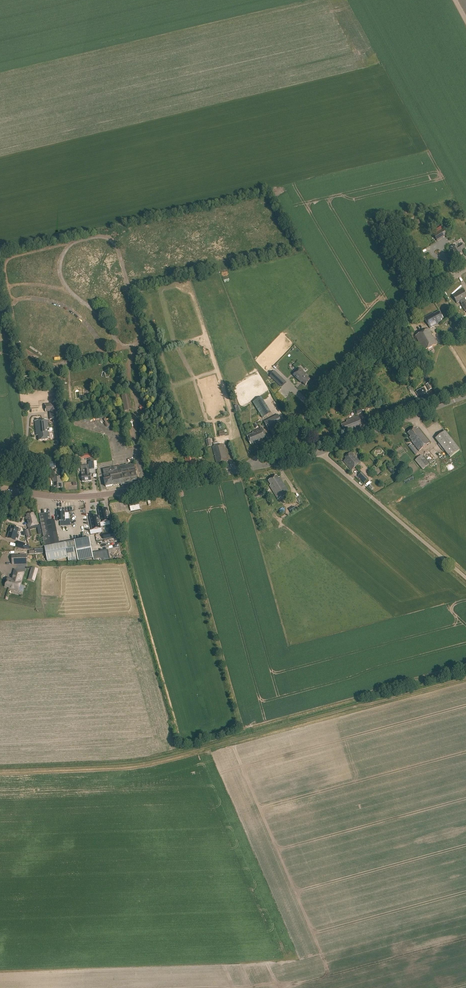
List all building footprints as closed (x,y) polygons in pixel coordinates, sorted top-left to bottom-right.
[(433,235),(437,241),(447,235),(443,229),(433,235)] [(462,254),(461,251),(465,248),(463,243),(457,246),(457,245),(451,249),(456,257),(462,254)] [(422,254),(418,257),(422,265),(427,262),(422,254)] [(462,305),(465,311),(465,310),(465,304),(465,302),(465,301),(464,299),(465,298),(465,295),(463,290),(460,292),(461,293),(458,294),(457,293),(454,295),(455,296),(453,297),(457,303),(462,300),(464,304),(462,305)] [(439,323),(438,322),(441,321),(440,320),(442,319),(438,312),(433,315),(432,313),(424,318),(429,328),(439,323)] [(415,336),(424,352),(437,344),(428,329),(415,336)] [(300,369),(293,375),(301,383),(302,382),(305,386),(310,380),(307,377),(308,376),(300,369)] [(286,383),(275,371),(270,376),(282,388),(286,383)] [(22,376),(22,385),(43,382),(42,374),(22,376)] [(84,395),(84,400),(91,399),(90,388),(82,389),(82,395),(84,395)] [(416,392),(422,404),(429,401),(428,399),(429,398),(424,388),(416,392)] [(129,392),(121,393),(124,411),(132,410),(129,392)] [(253,403),(263,418),(269,414),(260,399),(253,403)] [(46,412),(49,412),(50,419),(57,419),(56,403),(45,404),(46,412)] [(269,431),(282,424),(278,415),(264,422),(269,431)] [(347,432),(348,434),(364,428),(359,416),(346,421),(347,423),(341,425),(345,433),(347,432)] [(35,422),(37,435),(38,435),(39,441),(48,440),(47,437),(50,436),(48,421),(35,422)] [(226,432),(224,424),(223,423),(216,425),(218,434),(226,432)] [(247,437),(250,445),(256,442),(256,444),(266,439),(261,428),(251,433),(252,435),(247,437)] [(412,442),(420,452),(430,443),(418,429),(416,430),(415,428),(408,434),(411,437),(409,439),(412,442)] [(445,431),(435,439),(450,457),(460,450),(445,431)] [(408,446),(415,455),(418,452),(412,444),(408,446)] [(213,447),(217,464),(227,461),(223,445),(213,447)] [(202,457),(206,456),(205,450),(197,451),(198,458),(202,458),(202,457)] [(90,462),(91,470),(95,469),(94,461),(95,461),(94,453),(80,455),(80,459),(88,458),(89,462),(90,462)] [(345,460),(343,462),(352,471),(360,463),(351,453),(345,459),(345,460)] [(429,464),(421,455),(415,460),(422,469),(429,464)] [(185,457),(187,471),(194,470),(194,468),(196,468),(195,464),(194,464),(194,461),(195,461),(194,456),(185,457)] [(105,480),(106,487),(121,484),(122,486),(124,486),(124,485),(138,482),(135,464),(126,466),(126,465),(103,469),(105,479),(105,480)] [(91,474),(90,474),(89,470),(81,471),(82,475),(83,482),(92,481),(91,474)] [(364,483),(368,480),(361,473),(358,476),(364,483)] [(63,488),(62,476),(53,477),(54,487),(56,487),(56,489),(63,488)] [(270,486),(278,500),(289,493),(279,478),(278,478),(277,476),(268,481),(271,486),(270,486)] [(417,490),(419,493),(427,486),(424,483),(417,490)] [(131,511),(140,509),(139,502),(129,504),(130,507),(131,511)] [(108,514),(107,509),(106,509),(105,509),(104,509),(103,510),(99,510),(101,517),(98,517),(98,516),(90,518),(93,530),(101,528),(100,523),(109,521),(109,519),(110,519),(109,514),(108,514)] [(48,562),(68,558),(69,562),(78,560),(79,561),(94,558),(89,538),(60,544),(55,520),(51,521),(51,519),(50,512),(40,514),(44,537),(43,537),(48,562)] [(60,521),(61,526),(70,526),(69,520),(65,520),(65,512),(58,512),(58,521),(60,521)] [(35,516),(34,516),(34,514),(25,516),(28,528),(38,525),(37,519),(36,519),(35,516)] [(8,538),(15,541),(16,538),(18,538),(19,535),(17,535),(19,529),(11,527),(8,538)] [(97,559),(104,559),(104,552),(107,552),(107,548),(110,548),(111,550),(115,549),(115,546),(111,546),(111,544),(105,544),(104,542),(101,542),(100,541),(96,541),(96,548),(102,548),(103,551),(99,551),(99,555),(97,555),(97,559)] [(17,548),(24,550),(26,544),(19,542),(17,548)] [(12,557),(12,564),(27,564),(26,556),(12,557)] [(32,568),(29,580),(36,582),(38,569),(32,568)] [(10,589),(18,591),(21,583),(20,582),(22,578),(23,573),(15,570),(13,575),(15,576),(14,579),(13,580),(8,579),(6,586),(10,588),(10,589)]
